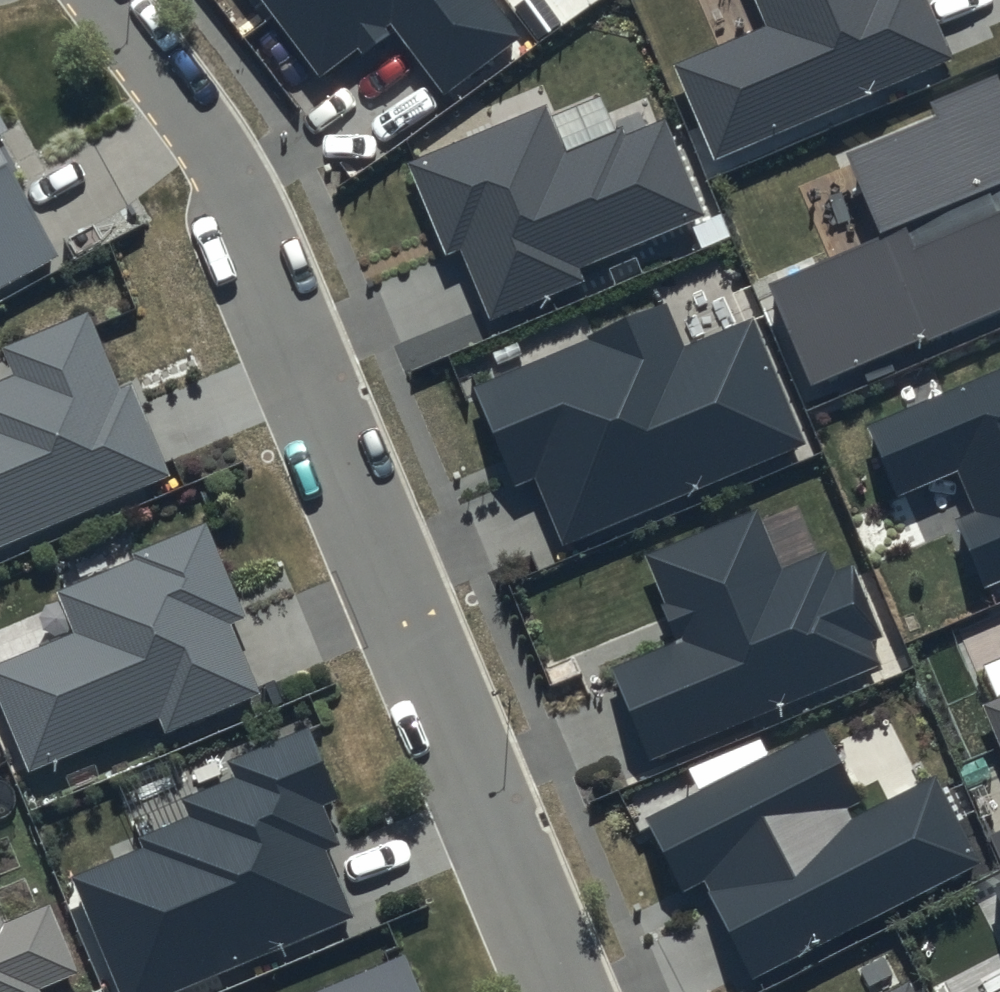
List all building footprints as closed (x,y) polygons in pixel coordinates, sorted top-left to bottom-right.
[(495,0),(269,0),(317,64),(387,12),(440,82),(515,26),(495,0)] [(761,16),(669,54),(709,151),(950,52),(928,0),(754,0),(761,16)] [(764,273),(807,380),(999,302),(999,78),(994,63),(929,89),(934,103),(846,138),(882,226),(764,273)] [(541,93),(401,152),(442,248),(455,242),(485,312),(581,271),(575,257),(699,205),(660,113),(620,130),(615,120),(562,143),(541,93)] [(57,248),(0,144),(0,279),(57,248)] [(664,295),(470,376),(511,474),(530,466),(559,534),(801,433),(749,310),(682,338),(664,295)] [(1,338),(13,367),(0,372),(0,537),(167,466),(127,372),(115,378),(83,303),(1,338)] [(862,413),(894,491),(957,466),(970,498),(952,505),(983,582),(999,575),(999,358),(862,413)] [(755,497),(639,544),(676,635),(611,661),(647,749),(876,656),(867,635),(880,630),(851,558),(830,566),(821,545),(781,561),(755,497)] [(129,543),(133,551),(55,584),(73,625),(0,656),(0,692),(28,758),(156,705),(164,724),(260,684),(232,619),(244,613),(201,512),(129,543)] [(983,697),(999,737),(999,690),(983,697)] [(302,720),(227,751),(234,769),(179,792),(185,806),(134,827),(140,840),(70,869),(121,991),(151,991),(354,908),(327,843),(337,838),(319,796),(331,791),(302,720)] [(819,721),(643,810),(680,882),(703,870),(753,969),(975,857),(930,768),(850,808),(844,798),(855,792),(819,721)] [(986,892),(999,918),(999,884),(986,892)] [(41,991),(36,981),(74,966),(46,899),(2,917),(0,912),(0,991),(38,991),(41,991)] [(394,936),(264,991),(419,991),(394,936)] [(867,991),(917,991),(907,971),(867,991)]
